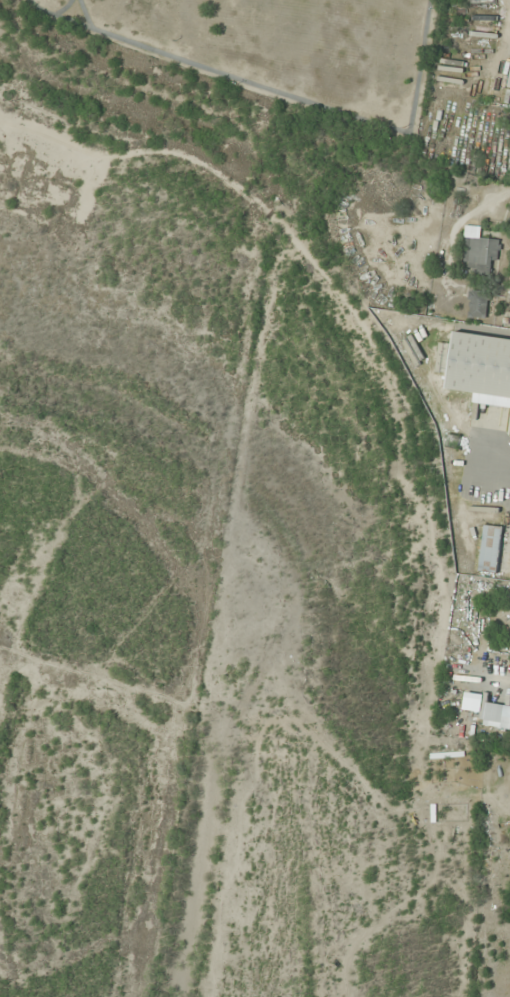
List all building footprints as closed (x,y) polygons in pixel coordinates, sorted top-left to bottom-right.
[(501,239),(465,236),(463,267),(473,267),(472,275),(490,276),(491,260),(500,260),(501,239)] [(489,291),(469,291),(469,317),(489,317),(489,291)] [(454,332),(447,390),(475,393),(474,403),(509,408),(509,339),(454,332)] [(479,571),(497,574),(503,527),(485,524),(479,571)] [(504,705),(484,702),(480,726),(501,729),(504,705)]
